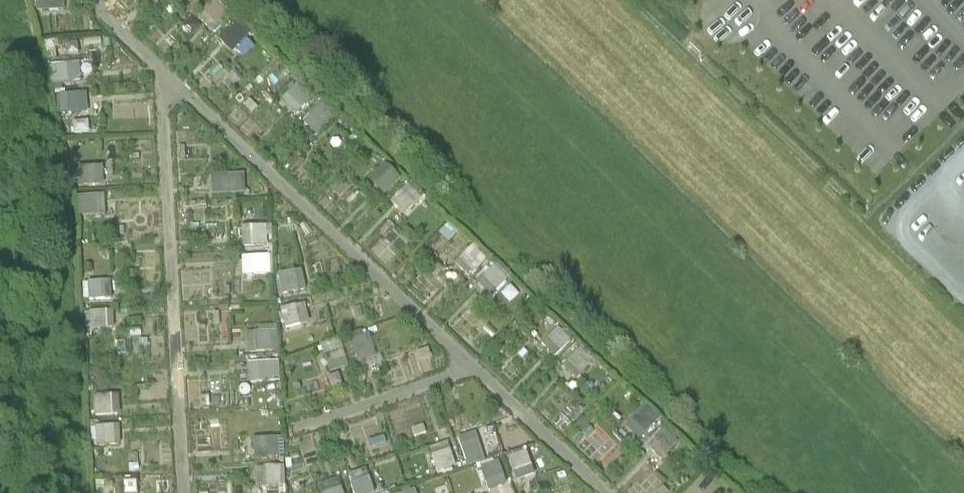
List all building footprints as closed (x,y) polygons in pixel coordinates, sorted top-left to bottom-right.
[(59,0),(36,0),(36,9),(59,9),(59,0)] [(80,61),(50,62),(51,83),(81,82),(80,61)] [(291,88),(282,97),(295,111),(304,103),(291,88)] [(61,113),(86,112),(85,91),(60,92),(61,113)] [(362,175),(383,194),(399,176),(378,157),(362,175)] [(80,164),(79,183),(103,184),(103,164),(80,164)] [(226,187),(225,176),(211,177),(211,188),(226,187)] [(389,202),(405,215),(423,196),(407,182),(389,202)] [(97,214),(97,194),(79,194),(79,214),(97,214)] [(269,223),(240,224),(241,246),(270,245),(269,223)] [(454,262),(467,276),(487,256),(474,242),(454,262)] [(273,253),(242,254),(242,274),(273,273),(273,253)] [(509,277),(496,262),(477,279),(490,294),(509,277)] [(280,291),(305,290),(304,269),(279,270),(280,291)] [(113,298),(114,279),(85,279),(84,297),(113,298)] [(309,313),(306,301),(280,308),(285,328),(326,317),(323,309),(309,313)] [(114,327),(113,308),(89,308),(90,328),(114,327)] [(255,330),(256,351),(279,349),(278,329),(255,330)] [(564,366),(577,375),(585,364),(572,355),(564,366)] [(248,360),(250,382),(281,381),(279,359),(248,360)] [(122,413),(121,393),(93,394),(94,414),(122,413)] [(112,443),(113,423),(96,423),(95,443),(112,443)] [(475,430),(457,436),(467,464),(485,457),(475,430)] [(253,437),(253,457),(278,456),(277,436),(253,437)] [(432,452),(436,471),(456,467),(452,448),(432,452)] [(527,449),(507,455),(515,479),(535,472),(527,449)] [(485,487),(505,483),(499,458),(480,462),(485,487)] [(280,485),(281,466),(254,466),(254,485),(280,485)]
